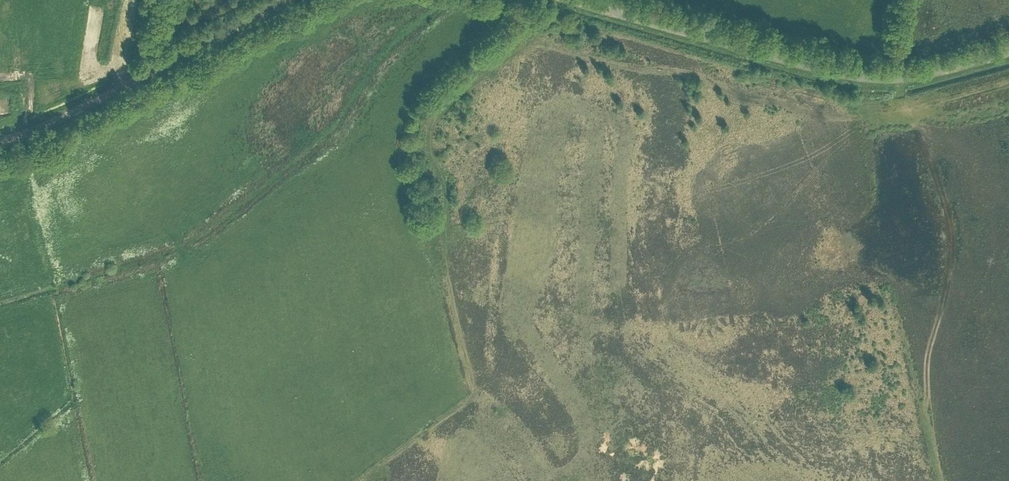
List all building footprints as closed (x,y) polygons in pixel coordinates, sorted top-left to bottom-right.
[(125,10),(140,15),(143,5),(129,0),(125,10)] [(47,101),(60,100),(59,91),(47,91),(47,101)] [(0,100),(0,115),(21,111),(18,97),(0,100)]
